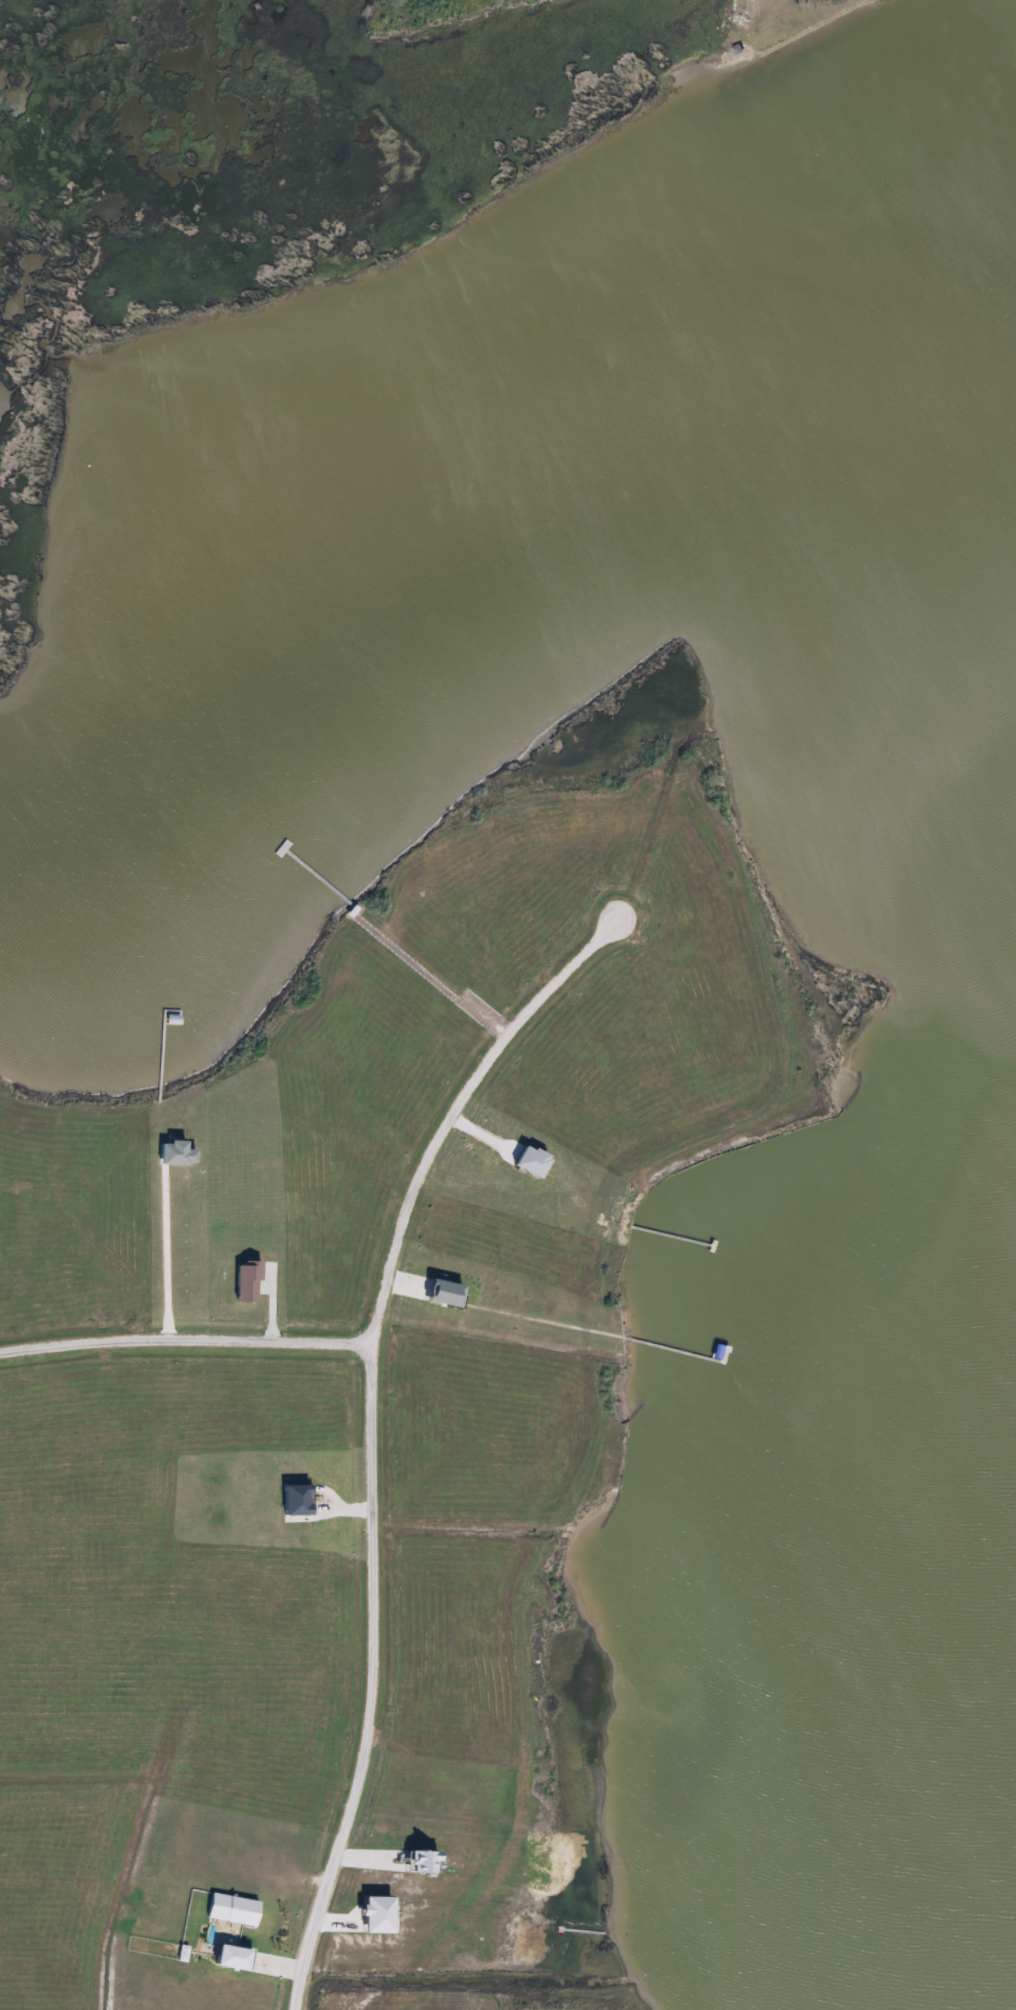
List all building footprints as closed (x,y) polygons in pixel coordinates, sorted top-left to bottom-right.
[(165,1164),(201,1165),(201,1150),(192,1149),(192,1141),(175,1140),(175,1144),(166,1144),(165,1164)] [(530,1145),(520,1166),(546,1179),(556,1157),(530,1145)] [(266,1281),(266,1263),(242,1262),(241,1301),(260,1302),(261,1281),(266,1281)] [(470,1285),(436,1280),(433,1303),(466,1308),(470,1285)] [(264,1904),(216,1893),(211,1918),(259,1929),(264,1904)] [(252,1973),(257,1952),(225,1945),(221,1967),(252,1973)]
